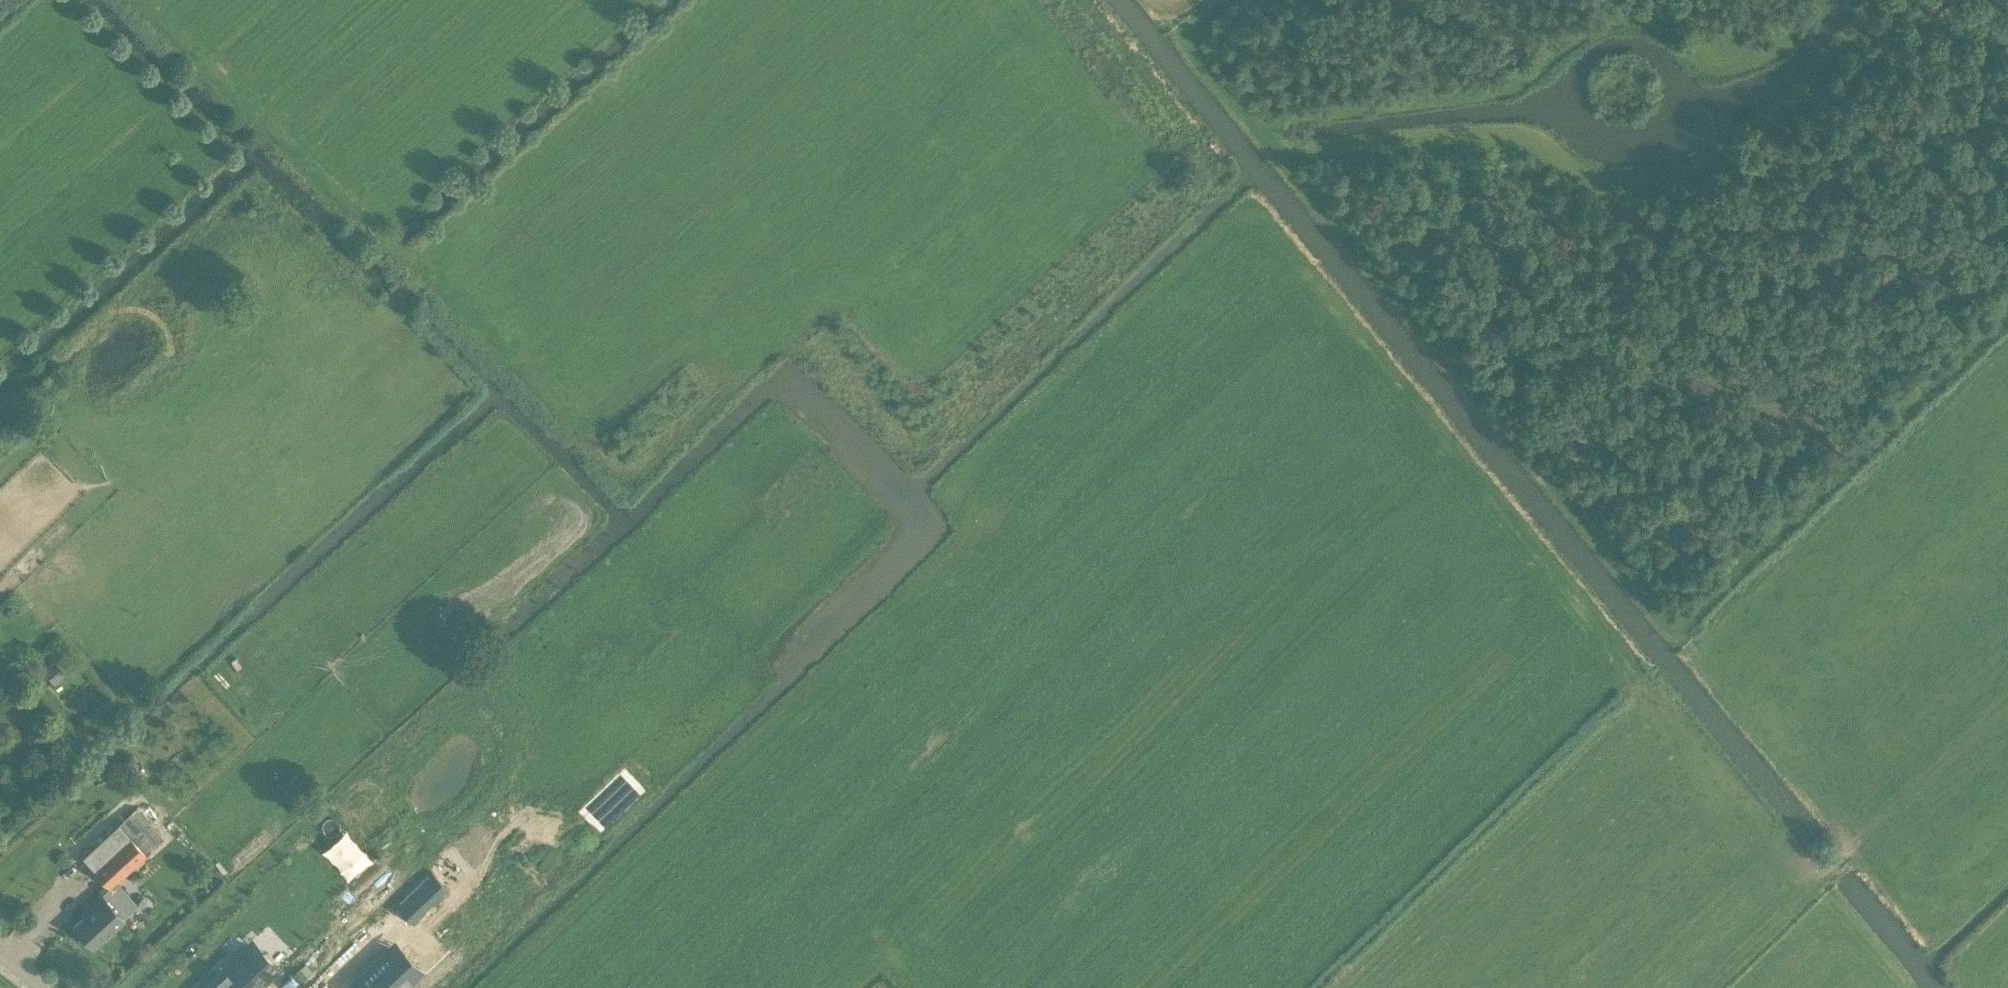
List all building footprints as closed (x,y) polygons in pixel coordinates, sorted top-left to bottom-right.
[(54,659),(43,668),(55,683),(66,673),(54,659)] [(136,806),(82,856),(111,887),(164,837),(136,806)] [(357,839),(334,863),(364,891),(387,867),(357,839)] [(376,908),(405,877),(394,866),(365,897),(376,908)] [(432,870),(396,905),(413,923),(426,910),(424,909),(444,890),(445,892),(449,888),(432,870)] [(88,912),(75,925),(93,945),(123,917),(122,916),(128,911),(116,898),(110,904),(101,893),(84,909),(88,912)] [(201,987),(257,987),(274,971),(248,944),(201,987)] [(356,982),(362,987),(397,987),(418,968),(402,953),(398,957),(390,949),(356,982)]
